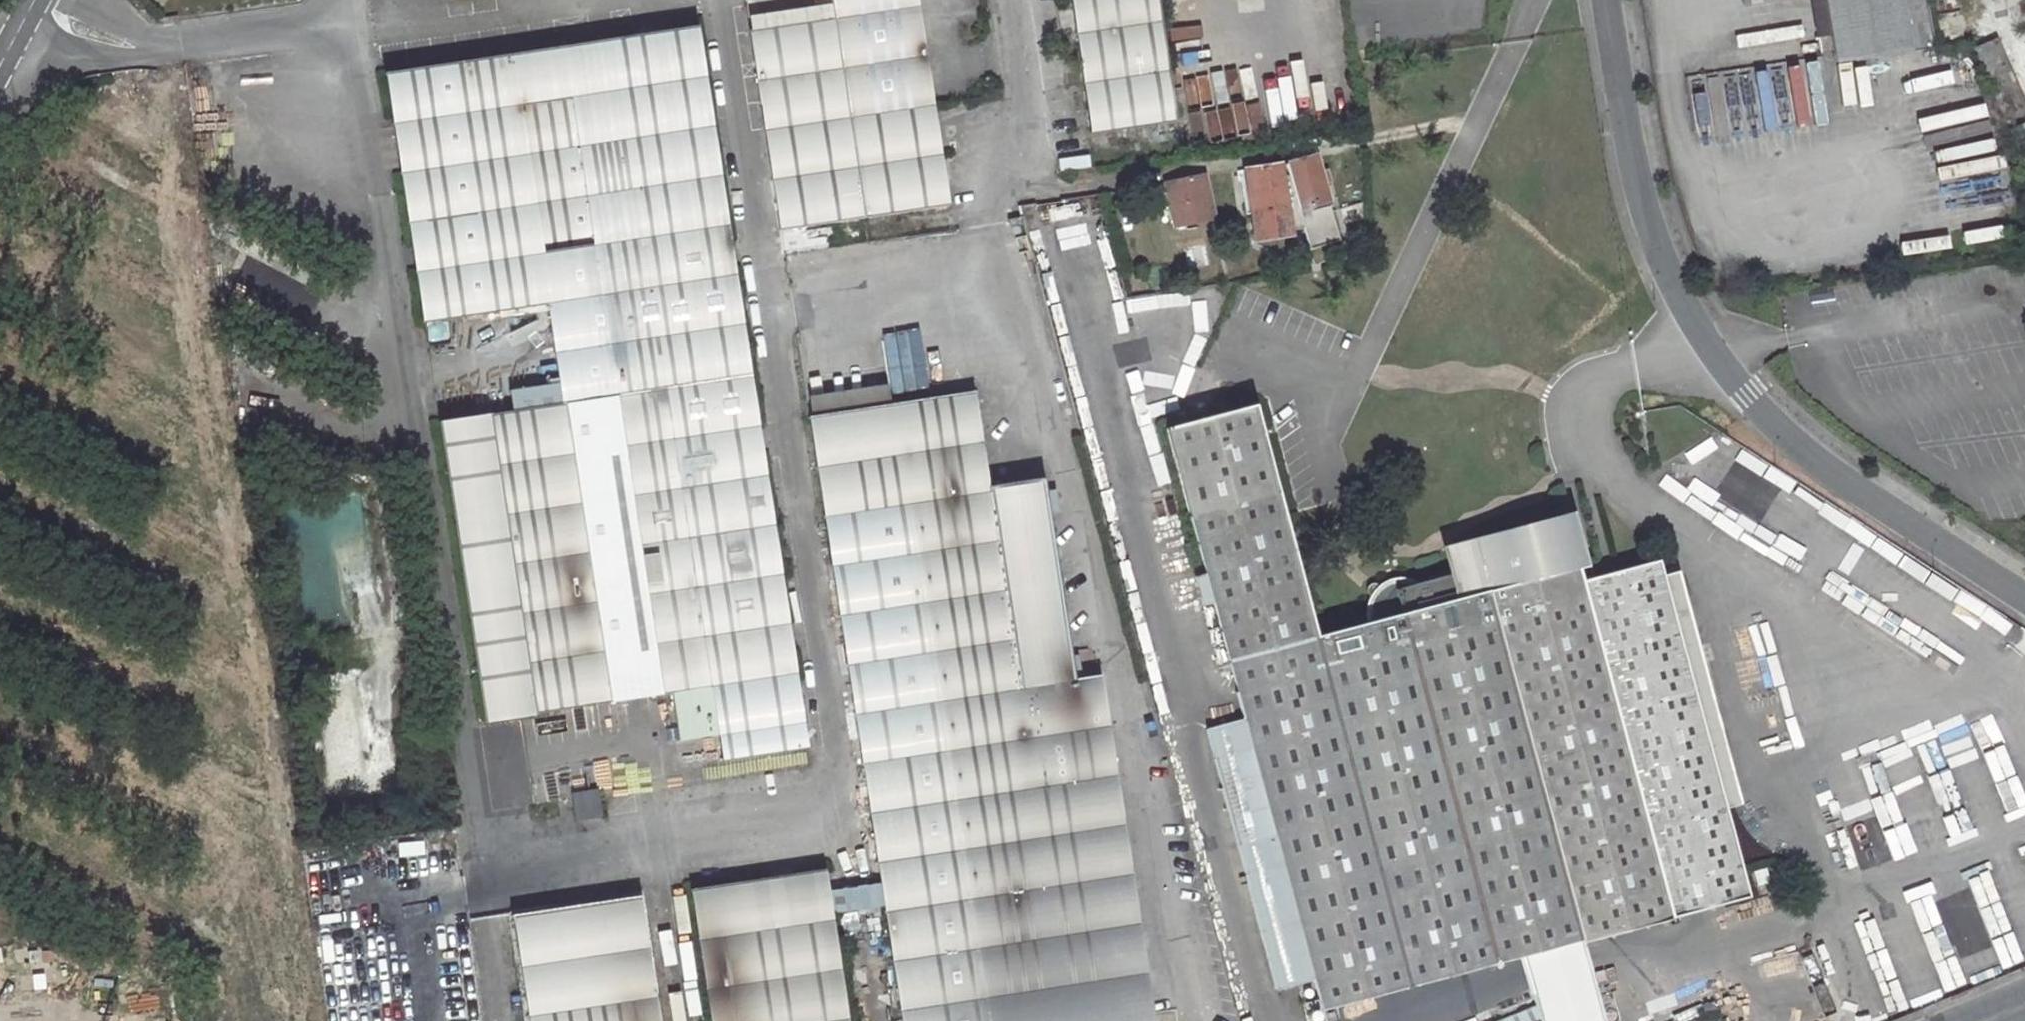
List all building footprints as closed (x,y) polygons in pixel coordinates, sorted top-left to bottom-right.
[(948,205),(917,0),(832,0),(835,18),(865,219),(948,205)] [(1094,135),(1177,123),(1159,0),(1074,0),(1094,135)] [(1936,47),(1928,0),(1826,0),(1837,63),(1936,47)] [(835,18),(754,30),(784,232),(865,219),(835,18)] [(687,30),(381,77),(420,327),(543,308),(559,408),(437,426),(481,723),(660,697),(667,744),(705,738),(709,764),(795,751),(786,678),(687,30)] [(1996,47),(1975,56),(2006,129),(2024,120),(2024,113),(1996,47)] [(1339,240),(1314,158),(1284,165),(1308,250),(1339,240)] [(1282,164),(1245,170),(1255,234),(1292,228),(1282,164)] [(1215,217),(1206,175),(1157,186),(1160,196),(1170,193),(1178,224),(1215,217)] [(903,1020),(1154,1020),(1101,678),(1079,683),(1046,482),(993,490),(977,395),(812,421),(882,886),(885,905),(903,1020)] [(1206,727),(1237,843),(1276,990),(1316,979),(1324,1007),(1519,954),(1580,937),(1667,911),(1747,891),(1654,556),(1576,579),(1557,510),(1468,535),(1475,559),(1404,580),(1403,577),(1395,575),(1389,575),(1384,576),(1380,579),(1376,583),(1367,579),(1363,587),(1371,591),(1368,598),(1367,603),(1367,611),(1368,616),(1312,632),(1280,516),(1248,402),(1163,426),(1203,573),(1193,575),(1202,607),(1212,604),(1243,716),(1206,727)] [(594,803),(593,794),(568,798),(570,806),(594,803)] [(570,806),(572,824),(597,820),(594,803),(570,806)] [(693,891),(712,1020),(845,1020),(830,913),(827,895),(824,872),(693,891)] [(827,895),(830,913),(885,905),(882,886),(827,895)] [(527,1020),(659,1020),(641,899),(511,919),(527,1020)] [(1529,990),(1589,972),(1580,937),(1519,954),(1529,990)] [(1589,972),(1529,990),(1534,1009),(1538,1020),(1603,1020),(1589,972)] [(1534,1009),(1503,1020),(1538,1020),(1534,1009)]
